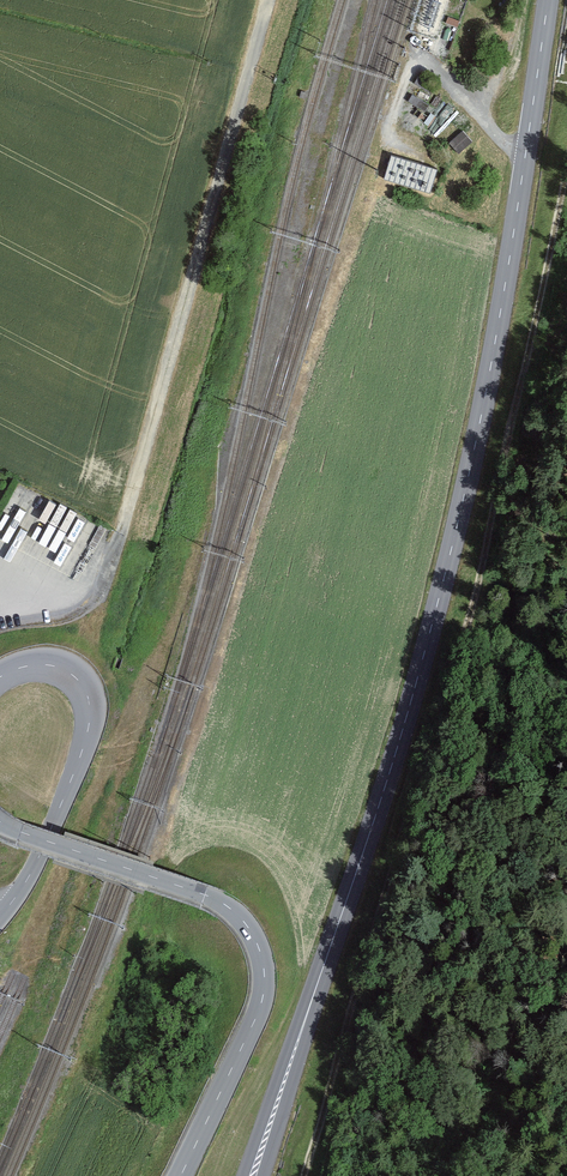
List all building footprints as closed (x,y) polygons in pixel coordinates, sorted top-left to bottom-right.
[(460,152),(474,139),(464,129),(450,142),(460,152)] [(439,172),(392,156),(384,181),(431,196),(439,172)]
